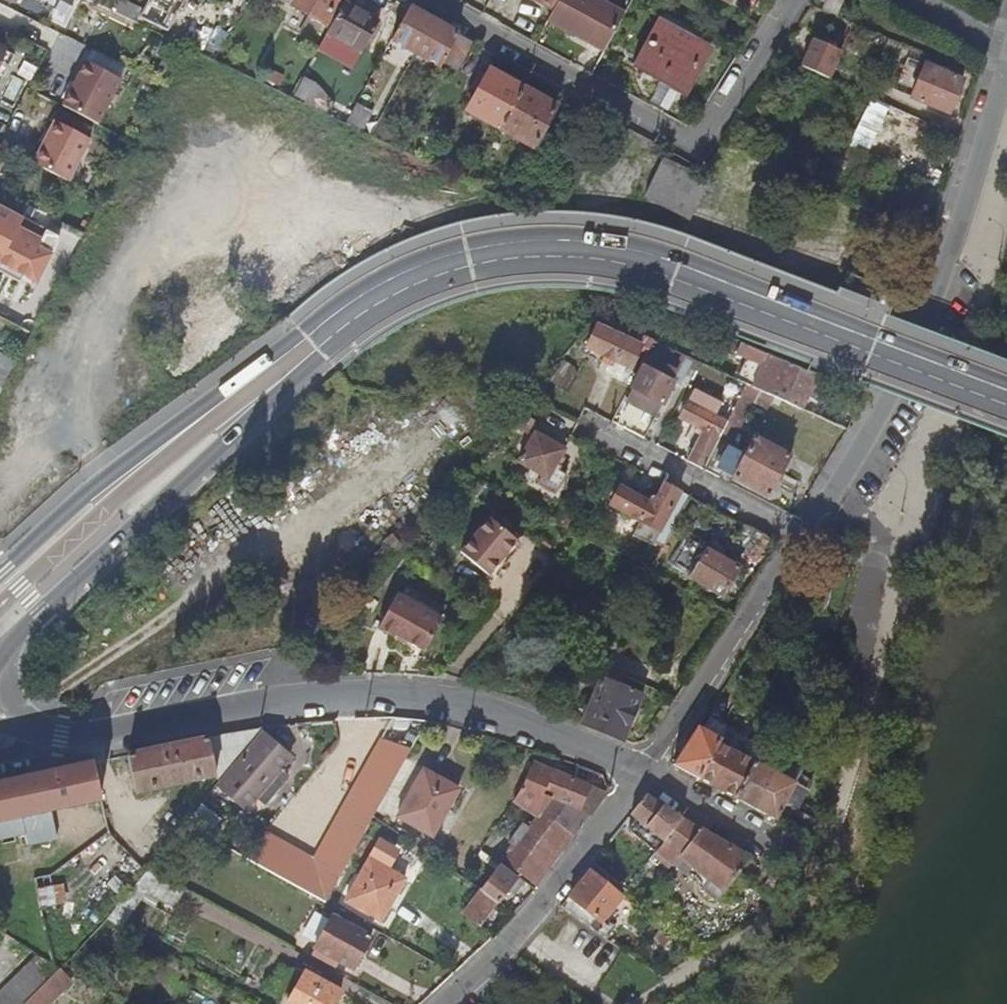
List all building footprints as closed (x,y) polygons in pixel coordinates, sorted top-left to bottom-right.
[(158,0),(150,0),(141,17),(196,46),(201,37),(189,30),(194,20),(177,11),(172,21),(154,11),(159,1),(158,0)] [(290,0),(287,6),(325,25),(338,0),(290,0)] [(553,11),(559,0),(532,0),(553,11)] [(604,50),(624,15),(597,0),(559,0),(553,11),(547,22),(602,53),(604,50)] [(838,18),(845,0),(844,0),(829,0),(823,12),(838,18)] [(482,15),(485,9),(471,1),(467,7),(482,15)] [(378,23),(342,4),(326,33),(362,52),(378,23)] [(408,9),(391,40),(416,54),(433,22),(408,9)] [(433,22),(416,54),(441,68),(444,63),(459,36),(433,22)] [(707,52),(657,25),(634,66),(684,94),(707,52)] [(457,70),(472,44),(459,36),(444,63),(457,70)] [(841,54),(813,41),(801,68),(828,81),(841,54)] [(101,126),(132,74),(94,51),(63,103),(101,126)] [(962,82),(925,66),(910,100),(947,116),(962,82)] [(501,129),(522,89),(491,71),(469,112),(501,129)] [(305,78),(298,95),(322,105),(329,89),(305,78)] [(557,107),(522,89),(501,129),(534,148),(557,107)] [(346,124),(360,130),(368,115),(354,107),(346,124)] [(36,162),(77,181),(99,133),(58,114),(36,162)] [(923,127),(910,121),(901,140),(914,146),(923,127)] [(709,182),(664,161),(645,199),(690,220),(709,182)] [(70,266),(80,248),(61,238),(53,255),(70,266)] [(643,349),(648,352),(654,342),(621,326),(616,337),(598,328),(589,350),(632,372),(643,349)] [(717,347),(737,357),(743,344),(724,335),(717,347)] [(743,344),(737,357),(778,377),(769,396),(801,411),(816,379),(743,344)] [(671,368),(679,354),(660,345),(653,359),(671,368)] [(3,391),(17,364),(8,360),(0,375),(0,390),(3,391)] [(571,374),(561,369),(546,390),(564,399),(573,383),(571,374)] [(667,381),(642,369),(632,391),(662,406),(668,393),(673,396),(681,380),(670,374),(667,381)] [(728,424),(723,434),(735,439),(759,391),(747,386),(728,424)] [(702,433),(687,464),(703,472),(723,434),(728,424),(716,418),(722,405),(693,392),(679,421),(702,433)] [(644,432),(652,412),(629,402),(620,421),(644,432)] [(564,451),(534,435),(520,461),(544,474),(540,483),(561,494),(569,478),(554,470),(564,451)] [(789,458),(752,440),(742,460),(727,452),(716,472),(767,499),(789,458)] [(644,526),(656,505),(593,472),(567,521),(629,554),(644,526)] [(662,493),(656,505),(644,526),(660,534),(680,494),(658,483),(655,489),(662,493)] [(497,523),(463,555),(482,572),(495,561),(498,564),(518,545),(497,523)] [(758,566),(771,542),(755,533),(743,557),(758,566)] [(706,552),(703,559),(695,571),(690,581),(724,600),(740,571),(706,552)] [(442,620),(397,595),(378,629),(395,638),(396,636),(425,652),(442,620)] [(624,677),(608,669),(604,678),(602,677),(584,728),(624,743),(643,694),(620,686),(624,677)] [(702,783),(723,741),(699,728),(674,767),(702,783)] [(736,800),(760,755),(759,754),(763,746),(729,728),(729,730),(723,741),(702,783),(736,800)] [(219,778),(220,781),(233,766),(227,739),(212,742),(219,778)] [(355,796),(379,810),(411,752),(387,740),(355,796)] [(137,794),(219,778),(212,742),(129,760),(137,794)] [(287,761),(263,742),(226,788),(251,807),(287,761)] [(736,800),(776,821),(783,809),(794,816),(811,783),(760,755),(736,800)] [(506,864),(530,880),(568,828),(577,834),(605,793),(532,765),(523,791),(557,804),(551,812),(546,809),(506,864)] [(53,810),(103,799),(96,767),(55,775),(15,783),(34,877),(43,875),(40,857),(42,856),(40,840),(58,837),(53,810)] [(459,789),(425,772),(400,820),(434,836),(459,789)] [(35,883),(34,877),(15,783),(0,786),(0,839),(20,835),(22,845),(16,847),(19,861),(4,865),(8,882),(29,878),(30,884),(35,883)] [(646,797),(630,817),(663,844),(656,853),(665,860),(673,851),(680,857),(700,831),(680,819),(646,797)] [(252,815),(238,803),(227,817),(241,828),(252,815)] [(151,811),(140,814),(143,829),(155,826),(151,811)] [(355,837),(320,817),(294,863),(328,882),(355,837)] [(189,825),(173,844),(182,852),(200,832),(189,825)] [(568,828),(530,880),(540,886),(577,834),(568,828)] [(235,829),(224,846),(248,859),(261,843),(235,829)] [(700,831),(680,857),(723,893),(750,861),(700,831)] [(283,857),(261,843),(248,859),(274,874),(283,857)] [(408,881),(372,861),(348,903),(384,923),(408,881)] [(498,906),(518,879),(499,867),(481,894),(498,906)] [(148,874),(130,906),(140,911),(146,914),(154,900),(183,915),(193,897),(150,872),(148,874)] [(568,902),(585,915),(588,917),(609,890),(590,873),(568,902)] [(52,885),(50,876),(50,874),(43,875),(34,877),(35,883),(36,888),(52,885)] [(464,918),(481,930),(498,906),(481,894),(464,918)] [(65,902),(48,906),(54,931),(72,927),(65,902)] [(577,924),(585,915),(568,902),(560,912),(577,924)] [(130,930),(140,911),(130,906),(120,925),(130,930)] [(375,938),(336,916),(318,950),(357,972),(375,938)] [(96,954),(85,942),(65,964),(79,973),(96,954)] [(0,994),(0,1003),(25,1003),(29,1000),(48,981),(65,964),(59,960),(42,950),(0,994)] [(292,1002),(302,979),(291,974),(281,998),(292,1002)] [(307,976),(291,1003),(338,1003),(343,997),(307,976)] [(48,981),(29,1000),(33,1003),(46,1003),(59,991),(48,981)]
